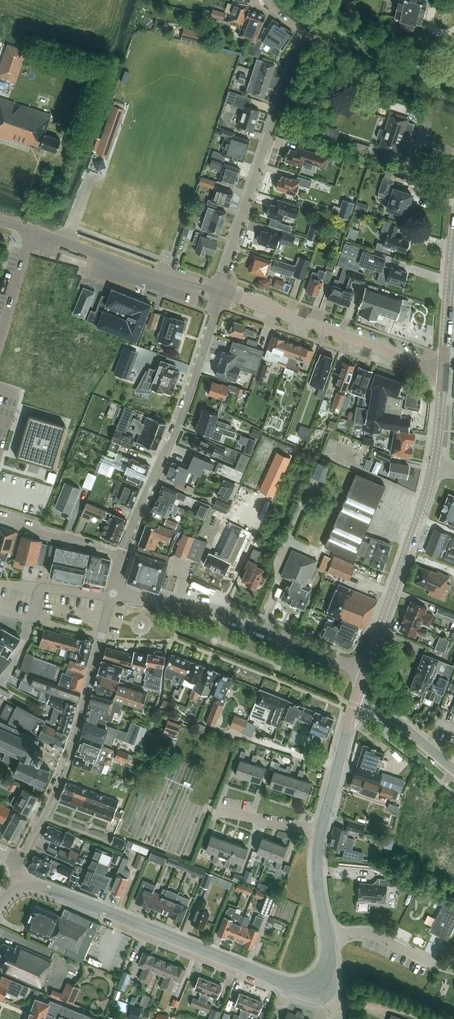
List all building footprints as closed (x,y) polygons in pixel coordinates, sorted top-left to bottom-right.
[(427,0),(399,0),(399,1),(398,1),(396,9),(397,9),(395,18),(401,19),(399,25),(401,26),(411,29),(413,28),(415,23),(421,24),(423,15),(424,16),(425,8),(427,0)] [(242,25),(249,6),(235,3),(229,21),(242,25)] [(224,19),(226,13),(212,9),(210,15),(224,19)] [(265,16),(249,9),(238,35),(255,42),(265,16)] [(287,43),(293,33),(273,19),(268,28),(287,43)] [(204,32),(183,27),(180,37),(201,43),(204,32)] [(287,43),(268,28),(267,29),(265,27),(254,46),(249,43),(245,52),(258,57),(261,49),(259,48),(263,41),(271,48),(269,51),(278,55),(280,48),(282,50),(287,43)] [(16,82),(27,50),(7,44),(0,66),(0,77),(16,82)] [(271,76),(275,64),(258,59),(254,70),(271,76)] [(267,86),(271,76),(254,70),(250,81),(267,86)] [(264,98),(267,86),(250,81),(247,92),(264,98)] [(251,98),(235,93),(228,91),(224,103),(243,108),(237,126),(253,130),(259,110),(248,107),(251,98)] [(24,106),(0,98),(0,136),(27,145),(28,142),(56,152),(60,140),(44,134),(51,115),(24,106)] [(108,157),(125,110),(113,106),(97,153),(108,157)] [(405,134),(410,136),(414,124),(408,122),(410,118),(390,112),(384,130),(379,128),(377,137),(381,138),(379,146),(398,152),(405,134)] [(339,130),(321,123),(315,141),(333,148),(339,130)] [(243,161),(250,140),(234,135),(235,133),(221,128),(219,134),(225,136),(221,147),(224,148),(222,155),(219,154),(219,153),(213,151),(212,157),(223,161),(225,156),(243,161)] [(368,146),(357,142),(355,148),(366,152),(368,146)] [(325,168),(328,157),(297,147),(296,151),(290,149),(289,153),(288,152),(285,161),(301,166),(303,161),(325,168)] [(219,168),(221,161),(212,158),(209,165),(219,168)] [(235,186),(240,169),(224,164),(218,181),(235,186)] [(213,188),(215,181),(201,176),(199,183),(213,188)] [(309,188),(311,181),(298,176),(297,180),(291,178),(291,179),(282,176),(280,179),(279,179),(276,188),(285,191),(285,192),(294,195),(298,184),(309,188)] [(405,214),(412,194),(393,188),(393,189),(391,188),(393,181),(383,178),(377,195),(385,198),(385,196),(390,198),(387,208),(391,210),(389,215),(399,218),(400,213),(405,214)] [(45,186),(44,189),(45,193),(49,194),(52,193),(54,189),(53,186),(49,184),(45,186)] [(228,207),(233,192),(216,186),(211,200),(208,199),(207,204),(216,207),(217,203),(228,207)] [(205,204),(195,200),(192,207),(202,210),(205,204)] [(281,220),(283,213),(295,217),(298,207),(280,201),(279,206),(271,204),(267,216),(271,217),(277,219),(281,220)] [(223,224),(226,212),(208,206),(204,218),(206,219),(206,218),(223,224)] [(351,209),(344,207),(341,217),(348,219),(351,209)] [(362,213),(354,210),(350,221),(359,224),(362,213)] [(271,217),(268,225),(274,227),(276,221),(277,219),(271,217)] [(206,218),(206,219),(204,218),(201,229),(203,229),(203,230),(219,235),(223,224),(206,218)] [(405,252),(409,240),(395,236),(398,225),(391,223),(384,221),(380,233),(387,235),(384,244),(377,242),(375,248),(390,254),(392,248),(405,252)] [(320,228),(309,224),(305,237),(316,241),(320,228)] [(192,229),(185,227),(182,234),(190,237),(192,229)] [(358,230),(349,227),(345,241),(352,243),(352,240),(354,241),(358,230)] [(281,235),(275,233),(274,234),(267,232),(262,230),(258,243),(275,248),(277,242),(291,246),(295,235),(283,231),(281,235)] [(216,241),(218,237),(207,234),(206,237),(195,234),(192,243),(197,245),(195,251),(205,254),(205,252),(212,255),(217,241),(216,241)] [(382,265),(383,265),(385,258),(363,251),(364,249),(345,242),(338,264),(358,270),(361,263),(380,270),(381,270),(382,265)] [(270,261),(254,255),(249,271),(266,276),(268,269),(291,276),(294,266),(271,258),(270,261)] [(297,264),(293,276),(303,279),(310,260),(304,258),(301,266),(297,264)] [(333,263),(327,261),(325,268),(331,270),(333,263)] [(390,267),(383,265),(382,265),(381,270),(380,270),(377,281),(385,284),(386,280),(403,286),(405,281),(405,279),(407,273),(390,267)] [(350,270),(350,269),(343,266),(338,280),(335,279),(328,300),(338,303),(350,270)] [(328,283),(332,272),(326,269),(325,271),(319,269),(318,273),(312,271),(311,276),(311,277),(306,291),(317,295),(322,281),(328,283)] [(361,283),(364,274),(350,269),(350,270),(338,303),(348,307),(353,292),(348,290),(352,280),(361,283)] [(276,279),(273,286),(282,289),(285,282),(276,279)] [(96,326),(136,341),(151,304),(112,288),(108,298),(102,295),(95,312),(91,310),(87,321),(97,325),(96,326)] [(402,300),(365,288),(363,295),(362,295),(361,298),(361,299),(356,313),(376,320),(378,312),(396,318),(396,317),(400,319),(403,317),(403,315),(405,316),(408,308),(406,307),(408,301),(402,299),(402,300)] [(84,317),(93,293),(84,289),(74,313),(84,317)] [(158,313),(151,311),(146,327),(153,329),(158,313)] [(182,331),(185,321),(171,317),(165,315),(157,340),(163,342),(163,343),(177,347),(180,337),(181,337),(183,331),(182,331)] [(253,336),(254,331),(244,328),(245,325),(234,321),(232,322),(229,333),(241,337),(242,334),(244,335),(245,333),(253,336)] [(282,354),(280,360),(279,359),(277,364),(284,367),(286,362),(288,356),(293,343),(272,336),(265,355),(270,357),(273,350),(282,354)] [(246,344),(256,348),(258,342),(248,339),(246,344)] [(256,374),(258,368),(263,350),(256,348),(246,344),(237,341),(237,342),(232,340),(228,353),(223,351),(221,356),(215,374),(235,381),(238,372),(247,375),(249,372),(256,374)] [(293,343),(288,356),(286,362),(295,365),(297,359),(304,362),(302,368),(307,369),(314,351),(303,347),(293,343)] [(156,358),(157,354),(148,351),(148,348),(139,345),(135,358),(144,361),(146,355),(156,358)] [(318,361),(317,361),(309,383),(323,388),(331,366),(330,365),(333,358),(321,353),(318,361)] [(117,363),(117,364),(126,368),(128,363),(118,360),(117,363)] [(174,385),(179,372),(175,370),(176,366),(161,360),(157,370),(151,368),(152,365),(148,364),(146,369),(148,370),(144,380),(142,384),(151,387),(151,388),(162,392),(163,390),(171,393),(175,385),(174,385)] [(348,382),(354,365),(343,361),(334,386),(338,388),(337,392),(336,392),(331,405),(340,408),(345,395),(344,395),(348,381),(348,382)] [(268,365),(260,362),(257,371),(265,374),(268,365)] [(295,365),(286,362),(284,367),(298,372),(300,367),(295,365)] [(359,367),(352,388),(362,391),(360,395),(359,395),(357,406),(365,408),(365,404),(365,392),(372,372),(359,367)] [(357,406),(354,421),(366,423),(365,430),(380,432),(381,426),(409,431),(411,416),(410,416),(411,408),(418,410),(420,400),(419,399),(421,389),(413,388),(413,386),(405,385),(401,384),(402,382),(375,373),(370,388),(371,388),(369,405),(365,404),(365,408),(357,406)] [(240,395),(242,389),(238,387),(228,384),(228,385),(221,383),(220,384),(212,381),(208,394),(224,399),(227,389),(236,392),(235,394),(240,395)] [(327,400),(322,398),(319,408),(324,410),(327,400)] [(221,401),(219,409),(225,411),(227,403),(221,401)] [(111,440),(121,444),(130,447),(134,437),(125,434),(134,410),(125,406),(115,430),(111,440)] [(226,428),(227,423),(215,419),(217,414),(203,409),(200,420),(226,428)] [(29,415),(17,457),(52,467),(65,425),(29,415)] [(156,450),(166,423),(147,416),(144,424),(140,422),(141,421),(133,418),(131,423),(135,425),(132,430),(140,434),(136,442),(156,450)] [(226,429),(226,428),(200,420),(196,431),(210,435),(209,437),(220,440),(222,433),(234,437),(236,432),(226,429)] [(311,428),(300,425),(297,434),(307,437),(311,428)] [(260,431),(253,428),(249,436),(257,439),(260,431)] [(412,443),(414,434),(395,430),(391,452),(396,453),(396,454),(406,456),(410,456),(412,447),(410,447),(410,442),(412,443)] [(210,456),(212,450),(223,455),(225,450),(195,437),(191,446),(199,450),(199,451),(210,456)] [(246,445),(243,453),(250,455),(256,440),(248,437),(246,445)] [(115,459),(121,444),(111,440),(105,455),(115,459)] [(380,450),(377,458),(388,463),(392,455),(380,450)] [(275,452),(262,481),(273,487),(287,458),(275,452)] [(239,461),(246,464),(249,456),(242,453),(239,461)] [(102,454),(99,461),(102,462),(111,466),(115,467),(124,471),(127,464),(120,461),(115,459),(105,455),(102,454)] [(131,458),(122,455),(120,461),(127,464),(124,471),(125,472),(122,478),(129,481),(141,486),(149,465),(131,458)] [(211,469),(213,463),(194,455),(188,469),(184,467),(172,462),(166,477),(177,482),(183,484),(185,480),(194,484),(198,473),(200,474),(204,466),(211,469)] [(241,478),(244,468),(220,459),(216,469),(241,478)] [(390,461),(388,475),(406,478),(409,465),(390,461)] [(111,466),(102,462),(98,472),(107,475),(111,466)] [(324,482),(330,467),(317,462),(311,477),(324,482)] [(49,471),(46,481),(54,483),(57,474),(49,471)] [(96,475),(87,471),(81,486),(90,489),(96,475)] [(356,552),(361,540),(384,485),(356,473),(325,546),(353,557),(356,552)] [(129,484),(122,481),(118,479),(112,494),(116,496),(114,500),(121,503),(131,508),(140,488),(129,484)] [(232,499),(239,483),(235,481),(234,484),(224,480),(216,495),(227,500),(229,497),(232,499)] [(70,513),(80,488),(65,483),(56,507),(70,513)] [(230,517),(240,521),(254,489),(240,483),(228,510),(233,512),(230,517)] [(184,501),(186,495),(163,485),(160,492),(161,492),(158,499),(172,505),(173,504),(175,497),(184,501)] [(449,494),(449,493),(448,493),(448,494),(445,504),(444,503),(443,504),(444,504),(442,508),(442,509),(439,519),(438,519),(439,520),(453,525),(453,495),(449,494)] [(185,509),(173,504),(172,505),(158,499),(157,502),(156,501),(152,510),(168,516),(170,511),(176,514),(177,510),(183,513),(185,509)] [(225,513),(228,505),(215,499),(212,506),(225,513)] [(204,519),(210,505),(198,500),(193,514),(204,519)] [(117,542),(126,520),(86,502),(81,516),(89,520),(92,514),(108,520),(101,536),(117,542)] [(177,523),(165,518),(163,524),(173,528),(175,529),(177,523)] [(209,553),(204,564),(211,567),(225,573),(228,567),(230,563),(237,566),(253,532),(237,525),(228,521),(220,539),(221,539),(214,555),(209,553)] [(161,538),(169,541),(172,532),(176,533),(177,530),(175,529),(173,528),(173,530),(158,525),(157,528),(146,523),(138,544),(154,550),(157,542),(159,543),(161,538)] [(17,532),(0,526),(0,575),(8,551),(11,552),(17,532)] [(452,536),(434,529),(426,551),(443,558),(443,559),(453,563),(453,537),(452,536)] [(199,562),(206,541),(183,532),(175,554),(186,558),(186,557),(199,562)] [(42,565),(47,544),(41,543),(42,541),(22,536),(16,559),(36,564),(37,563),(42,565)] [(382,569),(390,545),(379,541),(371,539),(369,543),(361,540),(356,552),(365,557),(363,562),(371,565),(382,569)] [(56,546),(50,545),(46,565),(52,567),(50,573),(50,574),(50,575),(51,576),(52,577),(79,583),(80,583),(81,582),(82,582),(82,581),(83,581),(83,580),(84,576),(88,559),(89,553),(56,546)] [(167,562),(169,556),(138,546),(136,552),(127,581),(158,591),(160,586),(165,588),(169,578),(163,576),(167,562)] [(263,568),(260,567),(255,565),(256,563),(255,563),(260,551),(254,548),(246,566),(247,567),(242,579),(246,581),(246,582),(255,586),(257,582),(262,584),(266,576),(260,573),(263,568)] [(282,572),(281,576),(290,580),(287,585),(281,599),(304,608),(309,595),(308,594),(311,588),(305,586),(306,583),(308,579),(309,579),(315,567),(317,561),(292,550),(284,567),(282,572)] [(105,585),(109,567),(110,560),(91,555),(90,559),(88,559),(84,576),(96,579),(95,582),(105,585)] [(324,573),(330,557),(324,555),(318,570),(324,573)] [(349,580),(355,565),(334,556),(327,572),(349,580)] [(430,571),(421,567),(420,566),(413,582),(424,586),(423,587),(429,589),(427,594),(444,601),(450,585),(446,583),(449,576),(437,571),(437,573),(431,570),(430,571)] [(365,630),(377,600),(338,584),(326,613),(340,620),(358,627),(365,630)] [(431,620),(433,615),(425,612),(426,607),(411,601),(407,610),(431,620)] [(440,609),(438,608),(435,615),(443,618),(446,611),(440,609)] [(429,626),(431,620),(407,610),(403,621),(418,627),(420,622),(429,626)] [(449,621),(452,614),(446,611),(443,618),(449,621)] [(350,645),(358,627),(340,620),(338,626),(326,621),(320,634),(347,646),(350,645)] [(427,631),(418,627),(403,621),(399,630),(415,636),(416,632),(425,636),(427,631)] [(20,638),(1,628),(0,629),(0,674),(9,664),(12,661),(7,658),(13,649),(20,638)] [(51,650),(56,632),(44,629),(39,646),(51,650)] [(86,664),(92,643),(56,632),(51,650),(57,652),(58,647),(66,649),(63,662),(65,662),(69,663),(70,659),(86,664)] [(106,647),(102,659),(118,664),(118,662),(119,659),(114,658),(116,650),(106,647)] [(116,650),(114,658),(119,659),(118,662),(130,666),(129,667),(133,669),(144,672),(146,663),(147,655),(134,651),(133,655),(116,650)] [(69,663),(65,662),(63,667),(34,655),(26,652),(20,669),(80,690),(86,664),(70,659),(69,663)] [(147,655),(146,663),(154,665),(153,670),(162,671),(165,656),(147,653),(147,655)] [(448,679),(453,665),(423,653),(414,678),(426,683),(426,682),(429,684),(430,682),(436,684),(439,676),(448,679)] [(184,679),(190,661),(171,654),(166,667),(165,671),(164,676),(172,679),(174,675),(180,677),(178,683),(181,684),(184,679)] [(102,660),(98,672),(119,679),(120,676),(132,680),(134,676),(131,675),(132,671),(127,670),(128,667),(118,664),(102,659),(102,660)] [(196,683),(203,666),(191,661),(184,678),(196,683)] [(207,695),(216,671),(204,666),(197,683),(194,689),(192,688),(188,696),(196,699),(199,691),(207,695)] [(145,673),(143,679),(144,679),(146,679),(160,684),(161,678),(162,671),(153,670),(152,674),(145,673)] [(31,674),(24,672),(21,680),(28,683),(43,689),(43,688),(78,700),(80,691),(31,674)] [(224,697),(231,677),(219,672),(211,693),(217,694),(206,722),(214,726),(225,698),(224,697)] [(112,700),(122,703),(123,701),(141,707),(146,693),(122,685),(123,682),(97,673),(93,688),(114,695),(112,700)] [(443,693),(448,679),(439,676),(436,684),(430,682),(429,684),(426,682),(426,683),(414,678),(410,689),(425,695),(424,696),(433,699),(436,690),(443,693)] [(160,684),(146,679),(144,679),(142,686),(160,691),(160,684)] [(0,687),(0,697),(5,700),(10,692),(0,687)] [(74,714),(78,700),(43,688),(43,689),(50,692),(49,696),(46,703),(62,710),(74,714)] [(268,707),(273,694),(259,689),(249,715),(256,718),(260,708),(265,710),(267,707),(268,707)] [(122,703),(112,700),(92,694),(89,706),(114,714),(115,712),(119,713),(122,703)] [(281,719),(288,700),(273,694),(268,707),(267,707),(265,710),(260,708),(256,718),(278,726),(281,719)] [(160,708),(169,711),(172,703),(163,700),(160,708)] [(288,700),(281,719),(289,722),(287,726),(292,728),(296,718),(299,719),(304,707),(304,706),(288,700)] [(15,708),(5,703),(0,714),(0,716),(8,721),(16,725),(18,723),(28,729),(26,732),(37,737),(38,736),(50,743),(54,745),(55,745),(63,749),(66,740),(67,734),(48,724),(44,722),(46,719),(17,705),(15,708)] [(112,721),(114,714),(89,706),(85,721),(107,729),(109,725),(105,724),(106,720),(112,721)] [(44,722),(48,724),(68,734),(74,715),(54,707),(50,721),(46,719),(44,722)] [(326,736),(334,719),(304,707),(299,719),(310,723),(308,729),(326,736)] [(242,731),(247,720),(234,715),(230,726),(242,731)] [(37,737),(26,732),(0,720),(0,748),(6,751),(6,750),(28,760),(30,757),(33,758),(35,759),(37,758),(38,756),(39,757),(43,749),(42,748),(44,744),(37,741),(38,738),(37,737)] [(127,732),(109,725),(107,729),(85,721),(82,733),(102,741),(103,741),(111,744),(114,736),(134,744),(141,725),(131,722),(127,732)] [(205,726),(196,722),(194,728),(203,731),(205,726)] [(175,728),(166,724),(163,732),(176,737),(180,725),(177,723),(175,728)] [(245,727),(242,733),(251,737),(254,731),(254,729),(245,725),(245,727)] [(290,738),(300,742),(304,731),(294,727),(290,738)] [(168,735),(159,731),(157,738),(166,741),(168,735)] [(282,738),(275,734),(272,740),(280,743),(282,738)] [(73,763),(90,770),(91,770),(101,773),(105,762),(109,764),(115,750),(104,745),(102,743),(81,735),(76,754),(73,763)] [(174,746),(177,738),(169,735),(166,743),(174,746)] [(400,791),(404,780),(382,773),(381,775),(377,773),(379,766),(380,767),(384,753),(375,750),(375,748),(363,744),(353,776),(378,784),(400,791)] [(131,761),(134,755),(117,749),(114,756),(126,761),(126,759),(131,761)] [(39,765),(28,760),(6,750),(6,751),(2,759),(16,765),(13,773),(35,783),(34,786),(41,789),(50,769),(39,764),(39,765)] [(252,763),(250,763),(243,760),(245,752),(241,750),(238,759),(240,760),(235,774),(247,778),(252,763)] [(260,782),(264,767),(255,764),(257,756),(253,754),(250,763),(252,763),(247,778),(260,782)] [(286,775),(289,775),(292,767),(287,765),(284,774),(277,771),(280,763),(275,762),(272,771),(274,771),(269,785),(281,789),(286,775)] [(298,778),(301,779),(304,771),(299,769),(296,778),(289,775),(286,775),(281,789),(293,793),(298,778)] [(374,797),(378,784),(353,776),(350,787),(361,791),(361,789),(374,794),(373,797),(374,797)] [(310,782),(301,779),(298,778),(293,793),(306,797),(310,782)] [(16,785),(10,781),(6,788),(12,792),(16,785)] [(66,782),(58,801),(111,820),(119,801),(66,782)] [(391,798),(394,790),(382,786),(379,794),(391,798)] [(28,813),(37,796),(23,788),(13,806),(28,813)] [(10,809),(0,803),(0,821),(2,822),(8,812),(13,815),(15,812),(10,809)] [(399,806),(388,803),(387,808),(398,812),(399,806)] [(120,820),(124,811),(121,810),(120,812),(115,810),(112,818),(120,820)] [(27,818),(15,812),(13,815),(7,826),(4,824),(0,831),(0,837),(5,840),(7,836),(15,840),(27,818)] [(346,829),(362,833),(364,825),(349,821),(346,829)] [(69,847),(75,836),(66,831),(65,833),(48,825),(43,837),(60,845),(61,843),(69,847)] [(352,849),(354,839),(347,837),(348,830),(334,826),(329,846),(344,849),(342,858),(362,860),(364,852),(352,849)] [(110,844),(122,849),(125,840),(114,835),(110,844)] [(218,854),(223,839),(211,835),(206,849),(215,853),(212,861),(216,863),(219,854),(218,854)] [(268,856),(274,842),(262,837),(256,852),(266,855),(263,864),(267,865),(270,857),(268,856)] [(230,858),(235,844),(223,839),(218,854),(219,854),(227,857),(224,866),(228,867),(231,859),(230,858)] [(147,855),(149,849),(133,842),(130,848),(147,855)] [(281,860),(286,846),(274,842),(268,856),(270,857),(278,860),(274,868),(279,870),(282,861),(281,860)] [(242,862),(247,848),(235,844),(230,858),(231,859),(239,862),(236,870),(240,872),(243,863),(242,862)] [(92,857),(109,864),(113,854),(96,847),(92,857)] [(69,853),(60,849),(56,856),(73,864),(78,853),(70,849),(69,853)] [(151,850),(147,859),(160,864),(164,855),(151,850)] [(121,855),(116,853),(113,862),(117,864),(121,855)] [(144,856),(138,853),(133,866),(139,869),(144,856)] [(50,858),(48,862),(34,855),(28,868),(29,871),(44,878),(48,870),(52,871),(53,867),(57,869),(56,871),(68,877),(72,868),(50,858)] [(123,856),(109,889),(112,890),(111,891),(112,891),(113,894),(117,895),(119,894),(120,894),(130,870),(124,868),(128,858),(123,856)] [(105,874),(109,864),(92,857),(89,867),(105,874)] [(178,860),(168,857),(165,863),(175,867),(178,860)] [(189,865),(178,861),(175,867),(187,872),(189,865)] [(189,865),(187,871),(195,874),(197,868),(189,865)] [(105,874),(89,867),(81,886),(98,893),(100,888),(107,891),(113,877),(105,874)] [(252,871),(245,869),(241,881),(248,883),(252,871)] [(212,874),(205,871),(199,886),(207,888),(212,874)] [(242,875),(234,872),(231,879),(239,883),(242,875)] [(222,877),(219,883),(219,884),(228,887),(231,881),(222,877)] [(69,881),(68,884),(74,887),(76,881),(70,878),(69,881)] [(359,888),(358,887),(356,889),(356,893),(357,895),(359,895),(358,900),(359,899),(367,899),(367,901),(385,902),(386,886),(394,886),(394,879),(377,878),(377,884),(372,884),(369,884),(369,885),(360,884),(360,883),(359,888)] [(409,883),(400,879),(397,886),(405,890),(409,883)] [(155,885),(143,881),(135,900),(147,905),(153,891),(155,885)] [(243,892),(245,885),(237,882),(235,889),(243,892)] [(245,885),(243,892),(250,894),(252,888),(245,885)] [(158,910),(166,890),(163,888),(160,894),(153,891),(147,905),(158,910)] [(262,899),(264,892),(256,889),(254,896),(262,899)] [(170,891),(166,890),(158,910),(170,914),(178,894),(170,891)] [(269,915),(276,896),(264,892),(262,899),(257,910),(269,915)] [(185,897),(178,894),(170,914),(181,919),(187,905),(189,899),(185,897)] [(203,928),(209,913),(203,910),(206,902),(200,899),(197,908),(191,923),(203,928)] [(443,902),(431,927),(438,930),(436,934),(447,940),(453,926),(453,908),(443,902)] [(60,919),(61,916),(36,905),(32,913),(31,913),(28,918),(29,919),(26,927),(48,937),(48,936),(54,923),(61,926),(63,920),(60,919)] [(226,935),(231,921),(232,919),(235,912),(236,909),(229,906),(228,909),(227,909),(217,934),(225,937),(226,935)] [(101,924),(64,908),(61,916),(60,919),(63,920),(61,926),(54,923),(48,936),(53,939),(52,941),(50,941),(48,946),(82,961),(96,929),(99,931),(101,924)] [(244,916),(235,912),(232,919),(231,921),(226,935),(235,939),(244,916)] [(252,948),(259,930),(263,918),(256,915),(254,920),(251,927),(250,928),(245,943),(244,944),(252,948)] [(246,923),(248,917),(244,916),(235,939),(245,943),(250,928),(243,925),(244,922),(246,923)] [(51,960),(16,944),(15,948),(3,943),(0,949),(0,967),(2,968),(1,970),(39,987),(51,960)] [(144,980),(154,957),(152,956),(152,955),(143,952),(138,965),(144,967),(139,978),(144,980)] [(159,973),(164,961),(154,957),(144,980),(149,982),(153,971),(159,973)] [(165,989),(175,965),(164,961),(159,973),(165,976),(160,987),(165,989)] [(181,982),(186,969),(177,966),(175,965),(165,989),(170,991),(175,980),(181,982)] [(124,989),(131,973),(124,970),(117,986),(124,989)] [(28,987),(22,984),(1,975),(0,978),(0,997),(2,998),(6,990),(17,995),(18,993),(25,995),(28,987)] [(199,1008),(210,981),(199,976),(194,988),(200,991),(199,993),(200,994),(198,1000),(193,998),(190,1004),(199,1008)] [(59,998),(72,1003),(79,987),(66,981),(61,993),(51,989),(49,995),(59,999),(59,998)] [(216,997),(221,985),(210,981),(199,1008),(208,1011),(211,1005),(206,1003),(208,997),(209,997),(210,995),(216,997)] [(143,993),(138,1004),(145,1007),(149,996),(143,993)] [(251,997),(240,993),(235,1005),(241,1007),(240,1009),(241,1010),(239,1016),(234,1014),(232,1018),(242,1018),(251,997)] [(262,1002),(251,997),(242,1018),(247,1018),(249,1013),(250,1014),(251,1011),(257,1014),(262,1002)] [(82,1012),(50,1000),(49,1003),(35,998),(27,1018),(79,1018),(82,1012)] [(173,998),(171,1005),(177,1007),(179,1000),(174,998),(173,998)] [(131,1006),(130,1013),(139,1015),(141,1008),(131,1006)] [(220,1011),(212,1008),(208,1018),(217,1018),(220,1011)]
